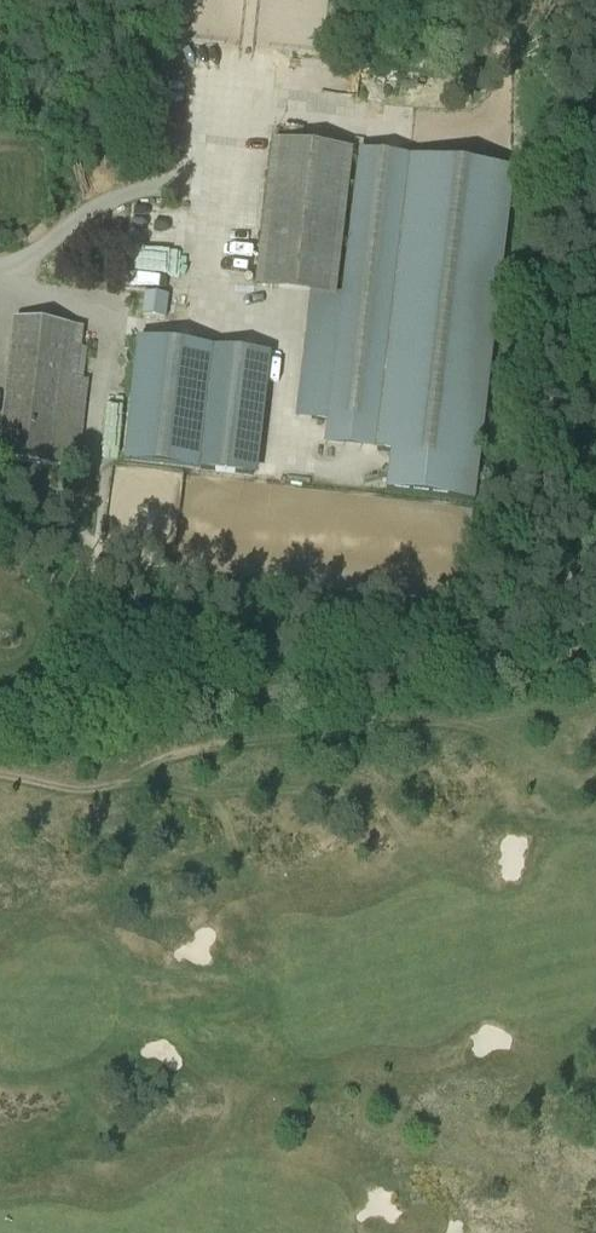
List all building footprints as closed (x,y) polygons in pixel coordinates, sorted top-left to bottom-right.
[(292,417),(329,421),(361,152),(268,141),(251,284),(307,291),(292,417)] [(392,453),(388,492),(472,502),(512,170),(361,152),(329,421),(326,445),(392,453)] [(21,233),(12,238),(18,248),(27,243),(21,233)] [(168,293),(146,291),(143,316),(165,318),(168,293)] [(78,469),(88,380),(65,377),(71,326),(13,319),(0,434),(0,460),(50,465),(46,496),(61,498),(65,467),(78,469)] [(265,353),(138,338),(124,460),(251,475),(265,353)]
